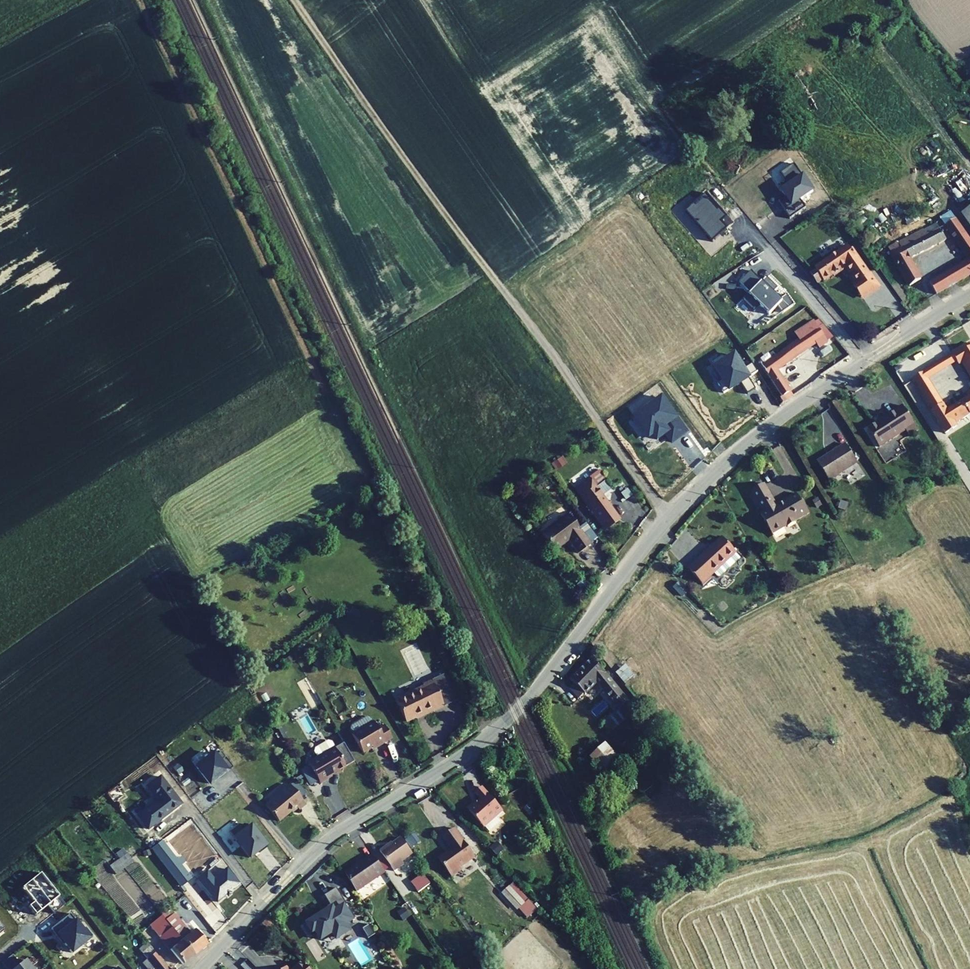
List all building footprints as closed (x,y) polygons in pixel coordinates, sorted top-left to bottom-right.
[(793,163),(779,171),(785,182),(775,188),(782,199),(779,201),(787,216),(803,206),(798,198),(810,191),(793,163)] [(708,192),(684,207),(707,241),(730,226),(708,192)] [(955,218),(950,212),(940,218),(945,225),(955,218)] [(945,225),(963,252),(969,248),(969,241),(955,218),(945,225)] [(939,229),(936,224),(923,230),(926,236),(939,229)] [(868,230),(873,236),(877,233),(872,226),(868,230)] [(892,254),(910,286),(921,279),(909,259),(945,240),(939,229),(926,236),(923,230),(898,243),(902,249),(892,254)] [(898,243),(888,248),(892,254),(902,249),(898,243)] [(740,267),(761,251),(756,244),(735,260),(740,267)] [(856,284),(867,276),(846,246),(838,251),(813,269),(813,270),(820,280),(821,281),(830,275),(832,277),(839,272),(837,270),(843,266),(856,284)] [(936,294),(969,275),(969,258),(968,260),(929,282),(936,294)] [(820,280),(813,270),(800,279),(807,290),(820,280)] [(766,274),(741,300),(754,311),(760,305),(769,314),(782,300),(773,291),(779,286),(766,274)] [(867,276),(856,284),(851,287),(859,298),(874,287),(867,276)] [(811,306),(819,316),(825,311),(817,301),(811,306)] [(800,341),(763,366),(782,397),(780,398),(783,402),(793,395),(788,387),(790,385),(787,380),(784,382),(777,370),(816,343),(819,348),(828,342),(814,321),(796,334),(800,341)] [(953,352),(961,366),(969,360),(969,348),(968,344),(953,352)] [(949,355),(957,369),(961,366),(953,352),(949,355)] [(969,379),(969,360),(961,366),(969,379)] [(910,379),(914,387),(926,380),(921,372),(910,379)] [(914,387),(926,405),(937,398),(926,380),(914,387)] [(633,413),(650,440),(665,430),(671,439),(682,432),(660,396),(633,413)] [(926,405),(930,413),(942,406),(937,398),(926,405)] [(960,421),(969,415),(969,398),(952,409),(960,421)] [(900,403),(881,415),(893,435),(904,428),(907,434),(916,429),(900,403)] [(865,428),(875,446),(893,435),(881,415),(877,417),(878,419),(865,428)] [(817,451),(830,473),(857,456),(843,435),(817,451)] [(938,466),(943,481),(951,478),(945,464),(938,466)] [(579,494),(584,500),(594,492),(592,490),(586,489),(579,494)] [(592,520),(604,537),(619,526),(608,512),(605,511),(599,503),(601,502),(594,492),(584,500),(579,503),(586,513),(587,512),(593,520),(592,520)] [(760,523),(769,540),(781,533),(784,538),(810,523),(805,514),(803,514),(797,504),(777,514),(765,493),(752,500),(764,522),(760,523)] [(812,501),(816,508),(822,505),(817,498),(812,501)] [(843,501),(841,509),(849,510),(850,503),(843,501)] [(565,518),(538,538),(551,555),(566,544),(576,558),(587,549),(565,518)] [(684,578),(699,591),(730,554),(715,542),(684,578)] [(355,623),(360,612),(351,608),(346,618),(355,623)] [(295,661),(290,655),(282,660),(286,667),(295,661)] [(313,664),(319,669),(324,661),(318,657),(313,664)] [(589,658),(565,678),(569,682),(565,685),(568,689),(567,690),(573,696),(577,692),(578,693),(592,682),(610,704),(594,717),(608,734),(609,733),(620,724),(621,723),(614,714),(627,703),(589,658)] [(617,672),(627,682),(635,674),(625,664),(617,672)] [(445,673),(431,680),(444,706),(458,699),(445,673)] [(444,706),(431,680),(422,684),(423,687),(395,700),(405,722),(416,717),(424,713),(425,715),(444,706)] [(370,718),(366,717),(350,726),(349,730),(352,734),(372,722),(370,718)] [(377,746),(391,738),(384,725),(377,729),(373,722),(351,734),(362,753),(376,744),(377,746)] [(318,781),(320,784),(332,777),(330,774),(335,771),(337,772),(345,767),(331,742),(327,741),(315,748),(314,752),(317,757),(307,762),(309,766),(318,781)] [(596,748),(584,758),(599,774),(610,764),(596,748)] [(225,757),(220,752),(214,756),(212,754),(196,767),(209,784),(219,776),(218,776),(225,770),(219,762),(225,757)] [(232,767),(225,757),(219,762),(225,770),(218,776),(219,776),(219,777),(232,767)] [(318,781),(309,766),(301,771),(310,786),(318,781)] [(295,780),(289,785),(300,798),(306,793),(295,780)] [(300,798),(289,785),(265,806),(278,821),(295,807),(298,810),(305,804),(300,798)] [(484,826),(495,816),(502,810),(481,787),(475,792),(481,799),(468,810),(483,827),(484,826)] [(489,832),(501,822),(495,816),(484,826),(489,832)] [(450,831),(437,840),(446,852),(434,861),(447,879),(457,872),(456,870),(470,859),(450,831)] [(412,853),(401,837),(387,847),(387,846),(379,851),(382,855),(390,865),(394,871),(403,864),(401,861),(412,853)] [(149,848),(180,886),(192,877),(162,838),(149,848)] [(497,842),(490,848),(496,856),(504,849),(497,842)] [(125,850),(116,857),(123,866),(132,859),(125,850)] [(372,855),(359,864),(360,866),(346,875),(356,892),(384,872),(383,870),(376,859),(372,855)] [(382,855),(376,859),(383,870),(390,865),(382,855)] [(106,865),(114,874),(123,866),(116,857),(106,865)] [(403,864),(394,871),(398,876),(407,869),(403,864)] [(227,866),(211,878),(224,895),(235,885),(239,882),(227,866)] [(65,905),(40,873),(21,888),(40,912),(47,906),(53,914),(65,905)] [(410,882),(418,892),(430,884),(422,874),(410,882)] [(203,885),(216,901),(224,895),(211,878),(203,885)] [(524,903),(518,908),(522,912),(528,907),(532,912),(536,908),(513,883),(509,886),(524,903)] [(427,903),(438,895),(430,884),(418,892),(427,903)] [(224,895),(226,897),(237,889),(235,885),(224,895)] [(524,903),(509,886),(503,892),(518,908),(524,903)] [(347,905),(336,888),(324,896),(330,905),(331,907),(323,913),(323,914),(303,927),(309,935),(315,931),(321,940),(327,936),(335,931),(339,937),(349,931),(345,925),(355,919),(349,909),(346,910),(344,907),(347,905)] [(159,911),(161,913),(193,954),(208,943),(196,927),(190,931),(179,917),(174,912),(177,909),(171,902),(159,911)] [(528,907),(522,912),(526,917),(532,912),(528,907)] [(409,916),(404,908),(397,912),(403,921),(409,916)] [(179,917),(190,931),(196,927),(184,912),(179,917)] [(83,929),(70,913),(50,929),(56,936),(58,935),(72,953),(93,936),(85,927),(83,929)] [(149,923),(182,964),(193,954),(161,913),(149,923)] [(267,919),(262,924),(267,930),(272,925),(267,919)] [(120,929),(126,936),(136,928),(130,921),(120,929)] [(331,942),(339,937),(335,931),(327,936),(331,942)] [(146,959),(148,961),(156,954),(147,942),(138,949),(146,959)] [(156,954),(148,961),(146,959),(142,962),(148,968),(169,968),(156,954)] [(25,960),(20,964),(12,955),(2,963),(6,968),(32,968),(25,960)]
